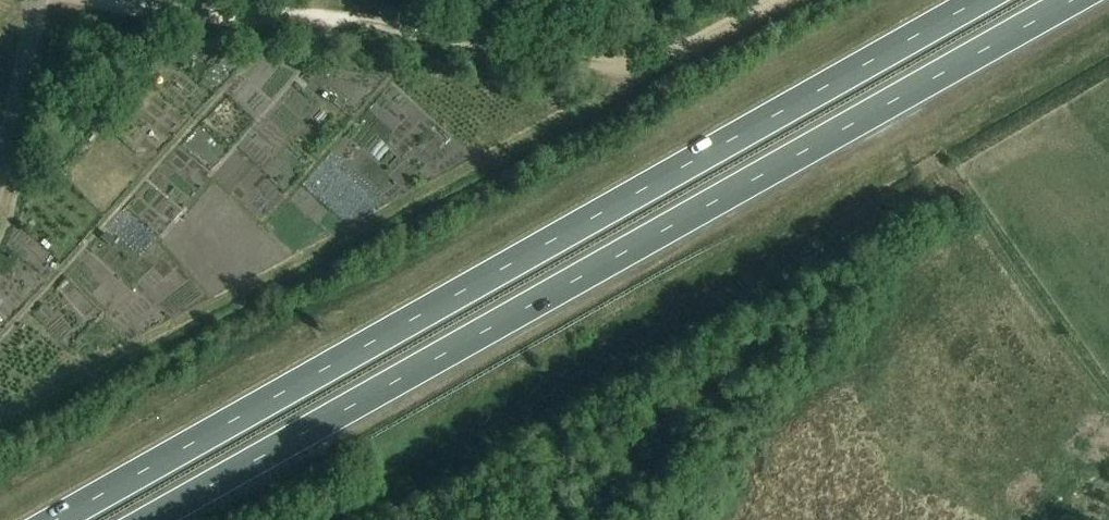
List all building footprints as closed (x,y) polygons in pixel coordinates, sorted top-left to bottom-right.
[(263,213),(287,186),(240,144),(216,171),(263,213)]
